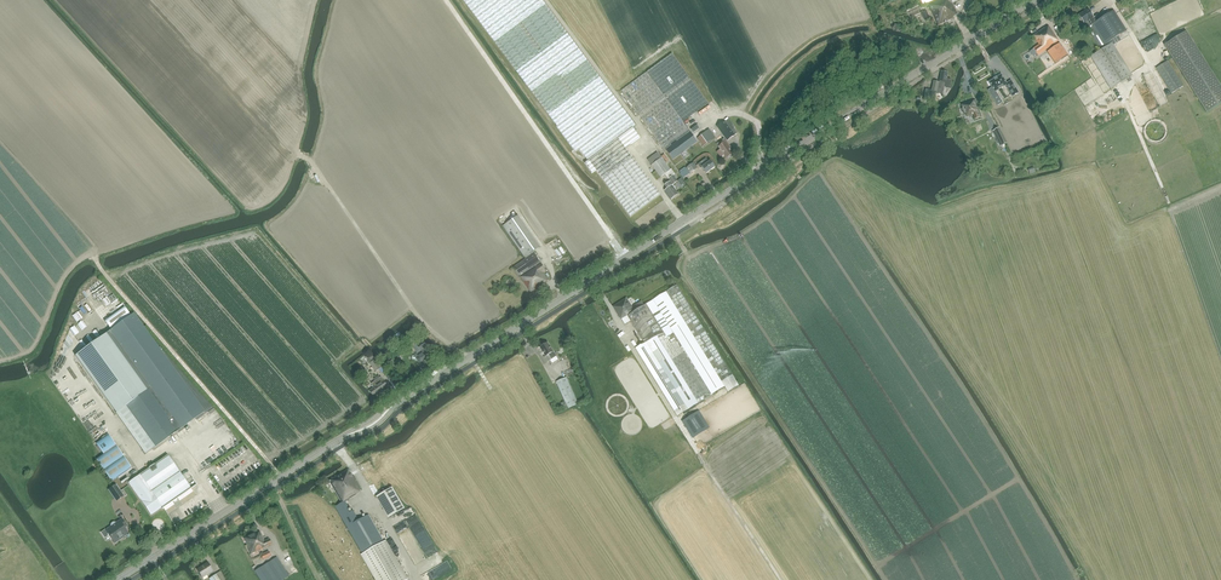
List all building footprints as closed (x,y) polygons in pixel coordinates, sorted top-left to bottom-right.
[(474,14),(557,126),(556,126),(575,151),(579,148),(588,161),(585,163),(592,173),(595,171),(605,184),(630,217),(660,195),(625,148),(618,139),(633,128),(636,125),(611,92),(543,0),(463,0),(474,14)] [(959,0),(921,0),(923,6),(928,3),(928,4),(939,25),(953,18),(953,17),(958,14),(952,3),(959,0)] [(1141,10),(1147,7),(1143,0),(1137,0),(1136,0),(1141,10)] [(1121,12),(1127,22),(1133,18),(1129,11),(1134,8),(1132,5),(1121,12)] [(1089,9),(1079,15),(1081,19),(1084,24),(1086,27),(1088,27),(1092,25),(1098,34),(1094,36),(1093,37),(1101,50),(1112,43),(1113,42),(1112,40),(1127,31),(1114,11),(1096,22),(1089,9)] [(1045,28),(1044,28),(1033,36),(1039,45),(1034,48),(1039,55),(1059,41),(1056,37),(1056,36),(1049,26),(1045,29),(1045,28)] [(1186,31),(1164,45),(1207,113),(1220,104),(1220,87),(1186,31)] [(1101,50),(1090,57),(1111,89),(1132,75),(1112,43),(1101,50)] [(1056,64),(1062,60),(1053,47),(1047,52),(1056,64)] [(622,90),(665,149),(690,131),(684,122),(709,103),(672,53),(622,90)] [(1183,86),(1167,61),(1156,68),(1172,93),(1183,86)] [(1080,83),(1084,80),(1078,70),(1073,72),(1080,83)] [(925,89),(923,100),(935,102),(942,98),(944,87),(950,88),(951,82),(950,82),(950,79),(947,78),(948,72),(941,71),(938,82),(933,81),(931,90),(925,89)] [(994,79),(989,82),(992,88),(988,90),(995,102),(1000,99),(996,91),(1006,86),(1010,93),(1012,92),(1014,95),(1019,93),(1011,80),(1007,83),(1001,75),(996,78),(996,77),(994,79)] [(975,99),(961,105),(964,113),(965,113),(966,117),(973,114),(974,119),(981,117),(975,99)] [(1110,107),(1094,115),(1099,123),(1114,115),(1110,107)] [(734,135),(737,133),(734,128),(731,130),(725,122),(717,127),(727,141),(735,135),(734,135)] [(1036,125),(1028,129),(1033,139),(1041,136),(1036,125)] [(633,128),(618,139),(625,148),(640,137),(633,128)] [(997,129),(994,130),(997,136),(996,137),(1001,146),(1002,146),(1004,144),(1007,143),(1002,134),(999,128),(997,129)] [(703,146),(715,137),(709,129),(697,138),(703,146)] [(673,159),(698,141),(690,132),(666,150),(673,159)] [(724,139),(717,145),(720,149),(717,152),(721,157),(724,155),(727,158),(733,154),(730,149),(731,148),(726,140),(725,141),(724,139)] [(655,147),(644,155),(647,159),(658,151),(655,147)] [(670,170),(662,158),(657,152),(648,159),(652,165),(661,177),(670,170)] [(707,173),(715,167),(710,161),(709,162),(706,158),(698,164),(701,168),(702,167),(707,173)] [(694,163),(686,168),(690,173),(698,168),(694,163)] [(666,174),(669,178),(673,175),(675,174),(672,170),(666,174)] [(673,175),(669,178),(668,179),(671,181),(665,185),(667,189),(665,191),(671,199),(679,194),(675,190),(676,189),(673,185),(678,181),(673,175)] [(525,258),(533,252),(540,247),(518,216),(503,226),(525,258)] [(534,253),(523,261),(514,268),(520,277),(531,294),(544,285),(543,284),(552,279),(546,271),(534,253)] [(667,292),(638,309),(627,316),(631,321),(645,344),(635,349),(677,417),(725,387),(728,392),(739,385),(677,285),(667,292)] [(625,325),(631,321),(627,316),(638,309),(636,305),(632,307),(627,299),(613,307),(621,320),(621,319),(625,325)] [(134,314),(110,331),(128,355),(151,388),(125,407),(154,448),(204,412),(134,314)] [(77,331),(82,328),(78,321),(73,324),(77,331)] [(125,407),(151,388),(128,355),(110,331),(75,356),(97,386),(116,413),(125,407)] [(417,353),(414,355),(412,357),(412,359),(413,361),(416,361),(418,360),(420,364),(430,357),(424,349),(427,346),(421,338),(411,345),(417,353)] [(547,362),(556,357),(547,343),(540,348),(545,357),(544,357),(547,362)] [(375,360),(370,364),(376,371),(380,368),(375,360)] [(381,377),(378,379),(376,377),(374,379),(375,381),(372,384),(374,388),(370,391),(374,396),(388,386),(381,377)] [(568,408),(579,403),(567,377),(556,382),(568,408)] [(201,405),(205,412),(212,408),(207,401),(201,405)] [(698,412),(684,421),(694,437),(708,428),(698,412)] [(88,414),(83,416),(86,423),(91,420),(88,414)] [(104,470),(124,456),(116,446),(96,459),(104,470)] [(141,500),(151,515),(162,507),(163,508),(162,508),(162,509),(192,489),(192,488),(191,488),(168,455),(154,464),(149,468),(139,475),(140,475),(128,483),(141,500)] [(131,467),(124,456),(104,470),(111,481),(131,467)] [(329,481),(342,503),(345,501),(357,495),(356,494),(361,491),(349,470),(329,481)] [(116,485),(109,490),(117,500),(123,496),(116,485)] [(390,517),(406,508),(394,486),(378,495),(390,517)] [(407,579),(385,541),(384,542),(368,514),(359,519),(353,510),(351,512),(345,501),(342,503),(335,507),(377,579),(407,579)] [(127,526),(122,520),(116,524),(115,523),(113,523),(112,524),(112,525),(112,527),(106,531),(105,530),(101,533),(105,538),(109,535),(114,543),(120,539),(119,538),(121,536),(121,537),(127,533),(124,528),(127,526)] [(248,549),(264,541),(260,532),(256,534),(255,533),(244,539),(248,549)] [(269,539),(264,541),(248,549),(251,554),(272,545),(269,539)] [(418,544),(407,548),(413,562),(422,559),(419,552),(420,552),(419,549),(420,549),(418,544)] [(263,560),(271,556),(269,551),(260,555),(263,560)] [(289,576),(277,557),(255,571),(260,579),(283,579),(289,576)] [(202,578),(213,571),(208,563),(197,570),(202,578)] [(220,571),(209,579),(226,579),(220,571)]
